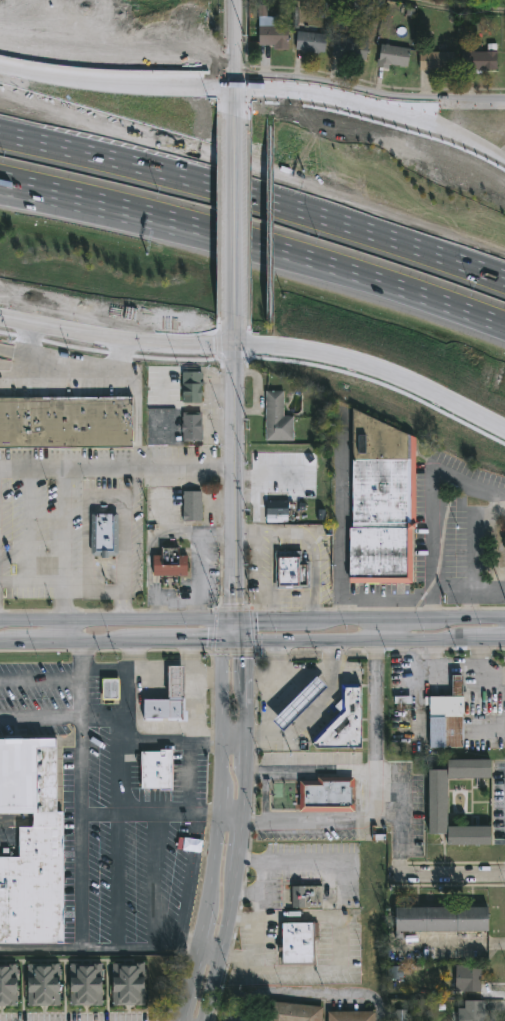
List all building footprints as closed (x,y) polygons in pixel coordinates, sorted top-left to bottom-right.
[(325,0),(321,0),(317,17),(330,20),(335,2),(325,0)] [(369,0),(354,0),(353,12),(372,14),(373,0),(369,0)] [(268,6),(268,17),(279,17),(279,25),(290,25),(291,50),(275,50),(275,45),(260,45),(260,6),(268,6)] [(320,26),(319,33),(329,34),(326,53),(296,49),(299,28),(302,29),(302,24),(320,26)] [(370,43),(367,62),(333,55),(337,33),(348,35),(348,37),(370,43)] [(412,49),(409,67),(391,65),(390,69),(378,66),(381,43),(412,49)] [(498,43),(499,70),(482,70),(483,73),(474,73),(474,70),(464,70),(463,52),(476,51),(476,52),(489,52),(488,44),(498,43)] [(447,45),(448,52),(455,52),(456,70),(450,70),(450,72),(447,73),(440,74),(440,72),(435,72),(435,70),(421,70),(421,52),(433,51),(433,52),(441,52),(441,45),(447,45)] [(204,373),(203,403),(183,403),(184,373),(204,373)] [(285,392),(285,417),(296,417),(296,441),(267,441),(266,434),(267,434),(266,422),(267,422),(267,392),(285,392)] [(132,447),(131,398),(0,400),(0,448),(132,447)] [(409,585),(352,584),(353,529),(355,529),(356,410),(418,439),(418,530),(416,530),(415,585),(409,585)] [(203,413),(203,443),(184,443),(184,413),(203,413)] [(202,522),(184,521),(184,492),(203,492),(202,522)] [(289,523),(267,523),(267,502),(290,502),(289,523)] [(119,554),(117,557),(111,557),(111,560),(103,560),(103,556),(94,556),(93,554),(93,513),(120,513),(119,554)] [(181,549),(181,556),(189,556),(189,576),(181,576),(181,586),(163,587),(163,577),(155,577),(155,556),(163,556),(163,549),(181,549)] [(303,551),(303,562),(312,562),(312,590),(277,590),(277,551),(303,551)] [(184,697),(185,719),(181,719),(181,717),(146,718),(146,699),(171,698),(170,665),(185,664),(186,697),(184,697)] [(433,747),(432,747),(432,695),(456,695),(456,675),(466,675),(466,747),(433,747)] [(330,686),(288,730),(278,719),(319,676),(330,686)] [(119,700),(119,679),(102,679),(102,700),(119,700)] [(366,747),(321,747),(317,743),(343,713),(337,705),(343,698),(349,686),(365,687),(366,747)] [(62,943),(0,943),(0,856),(19,856),(19,825),(34,825),(34,814),(0,814),(0,737),(56,736),(56,813),(62,813),(62,943)] [(174,749),(175,790),(163,790),(162,788),(143,788),(143,751),(174,749)] [(490,778),(449,778),(449,759),(492,759),(492,778),(490,778)] [(448,834),(430,834),(429,769),(447,769),(448,834)] [(354,811),(301,811),(301,781),(319,781),(355,781),(355,811),(354,811)] [(490,845),(449,845),(449,826),(491,826),(491,845),(490,845)] [(321,908),(293,908),(293,886),(324,886),(324,908),(321,908)] [(404,936),(396,936),(396,905),(490,905),(490,929),(404,929),(404,936)] [(316,962),(286,963),(285,922),(316,922),(316,962)] [(61,963),(61,977),(62,977),(62,1005),(29,1006),(29,964),(61,963)] [(104,963),(104,977),(105,977),(104,1005),(71,1005),(71,964),(104,963)] [(146,963),(148,991),(146,991),(146,1005),(114,1005),(114,963),(146,963)] [(19,1006),(0,1006),(0,964),(18,964),(18,977),(20,977),(19,1006)] [(388,979),(401,979),(400,967),(387,967),(388,979)] [(484,968),(483,991),(465,990),(466,967),(484,968)] [(485,1000),(485,1020),(467,1020),(467,1016),(462,1016),(462,1008),(466,1009),(466,1000),(485,1000)] [(324,1009),(323,1020),(267,1020),(269,1001),(325,1007),(324,1009)] [(377,1011),(377,1020),(331,1020),(331,1011),(377,1011)] [(406,1011),(391,1011),(391,1020),(406,1020),(406,1011)]
